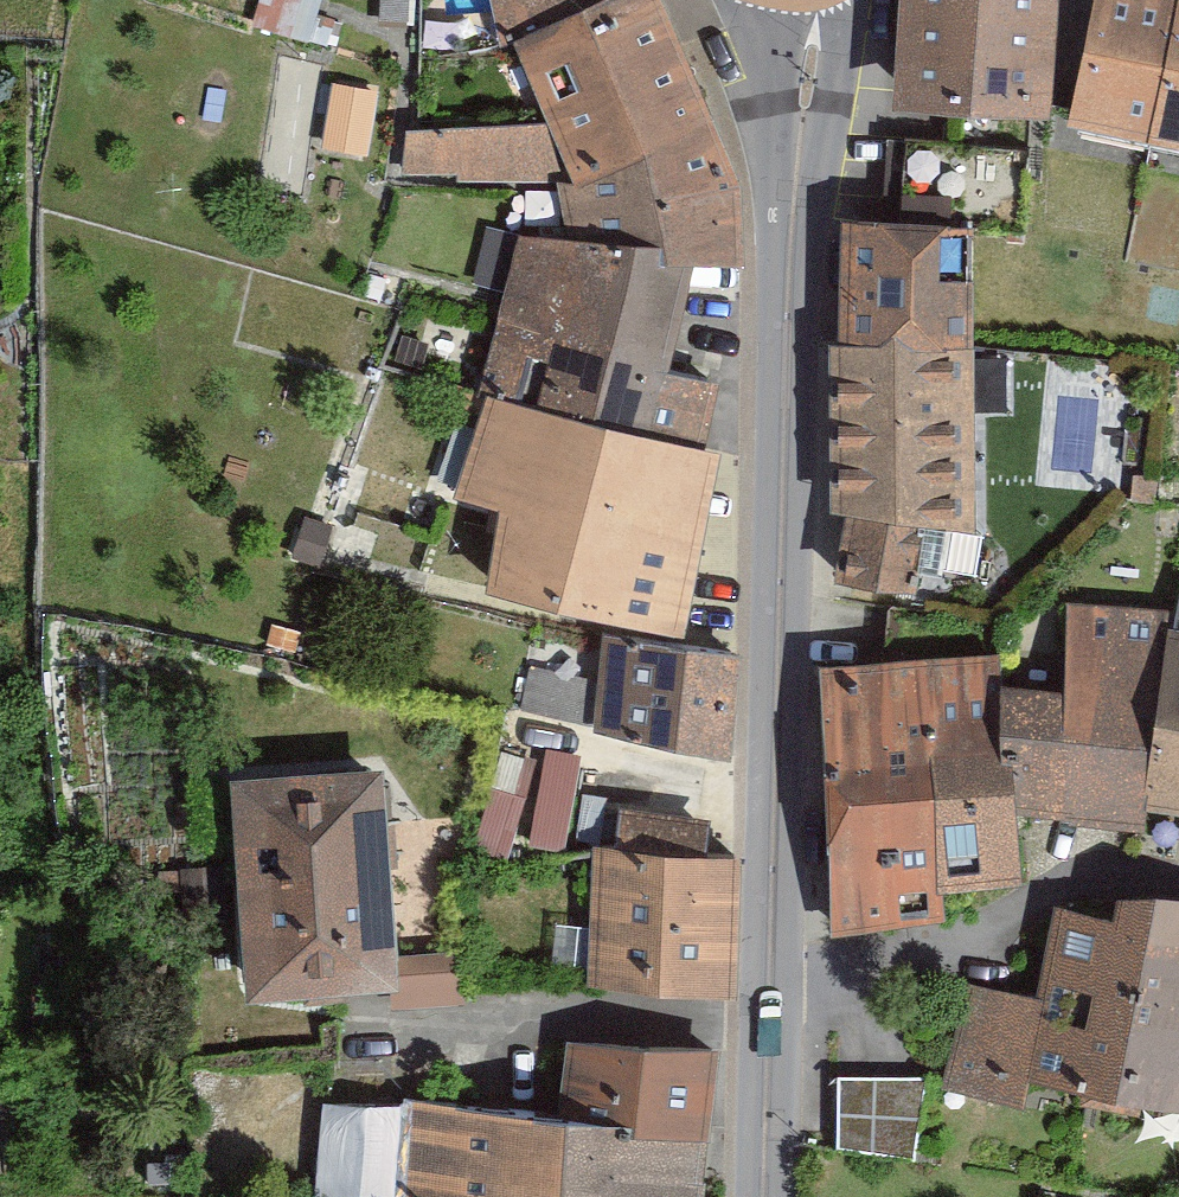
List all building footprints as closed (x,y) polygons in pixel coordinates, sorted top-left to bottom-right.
[(602,0),(489,0),(499,45),(510,43),(602,0)] [(510,43),(548,125),(577,187),(712,124),(654,0),(602,0),(510,43)] [(895,103),(1053,108),(1056,0),(898,0),(895,103)] [(1068,123),(1178,147),(1178,0),(1095,0),(1068,123)] [(370,152),(381,84),(337,78),(326,145),(370,152)] [(737,186),(712,124),(577,187),(560,186),(564,240),(661,247),(665,265),(691,267),(744,269),(737,186)] [(577,187),(548,125),(407,129),(401,176),(560,186),(577,187)] [(989,529),(980,232),(843,222),(844,512),(858,514),(852,579),(916,588),(925,522),(989,529)] [(691,267),(665,265),(661,247),(564,240),(523,236),(481,395),(487,397),(706,453),(720,387),(670,373),(691,267)] [(722,456),(706,453),(487,397),(456,501),(501,514),(486,591),(686,638),(722,456)] [(1003,692),(1015,815),(1145,834),(1152,811),(1178,638),(1178,613),(1068,604),(1061,694),(1003,692)] [(1152,811),(1178,815),(1178,638),(1152,811)] [(591,650),(576,747),(709,767),(724,671),(591,650)] [(1003,692),(999,653),(917,658),(934,893),(1021,885),(1015,815),(1003,692)] [(937,921),(934,893),(917,658),(814,665),(834,929),(937,921)] [(566,848),(585,751),(552,745),(543,791),(498,782),(488,833),(566,848)] [(353,787),(198,800),(215,1010),(371,997),(353,787)] [(719,873),(581,864),(572,1001),(711,1009),(719,873)] [(1052,914),(1042,999),(959,986),(939,1090),(1026,1110),(1028,1083),(1178,1109),(1178,904),(1122,900),(1117,924),(1052,914)] [(444,970),(376,976),(380,1018),(447,1011),(444,970)] [(560,1059),(551,1135),(398,1116),(317,1118),(308,1196),(696,1196),(710,1064),(560,1059)] [(838,1142),(918,1146),(922,1074),(841,1071),(838,1142)]
